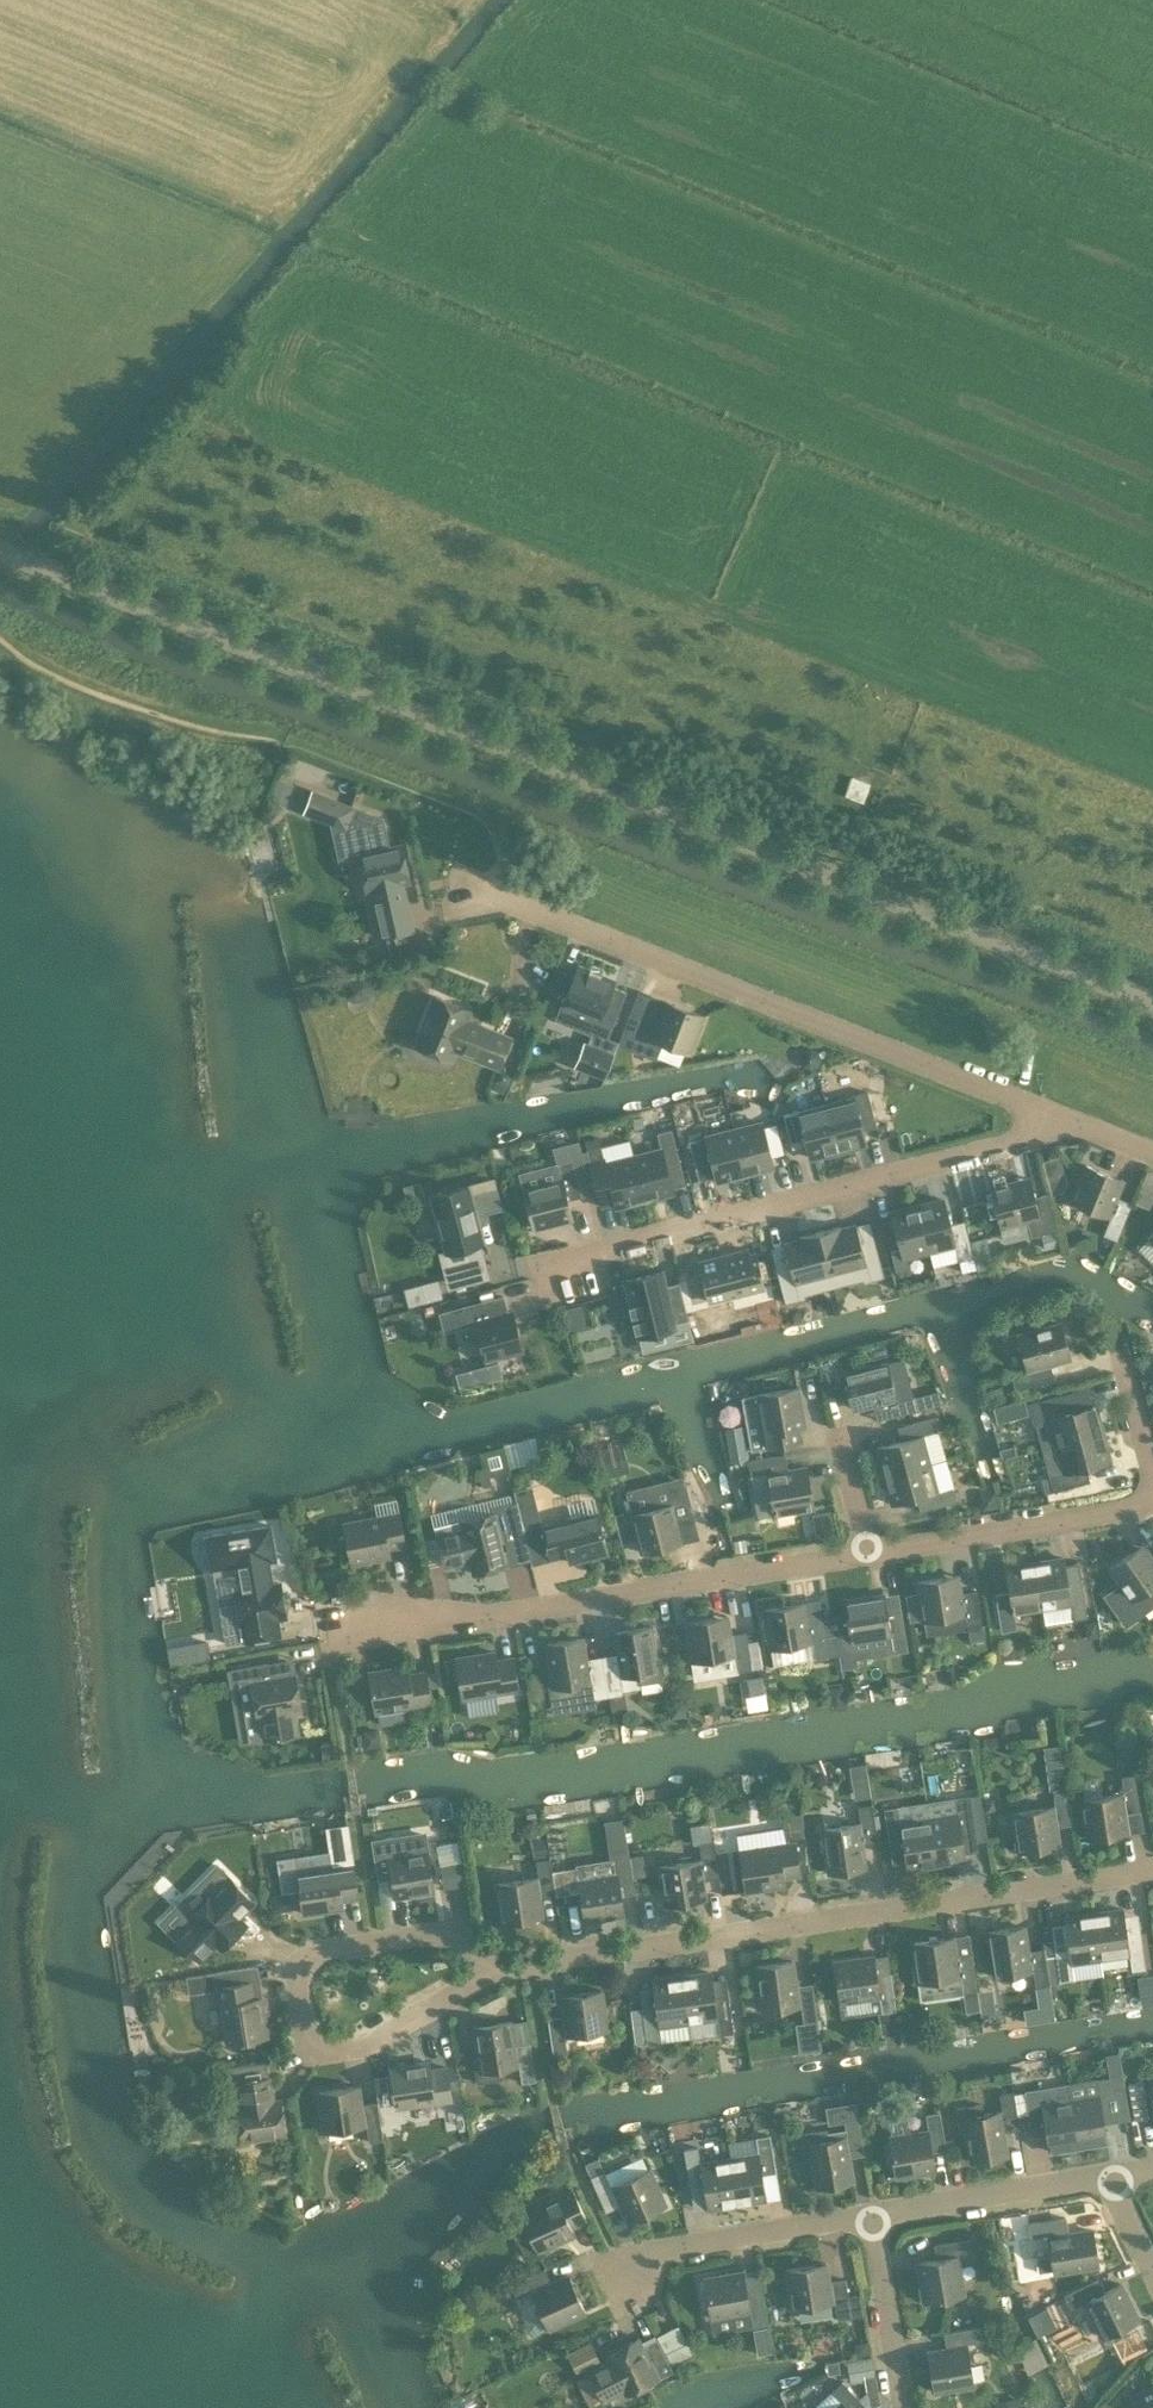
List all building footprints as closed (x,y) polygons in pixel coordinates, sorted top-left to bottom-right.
[(340,800),(333,818),(355,827),(361,853),(357,854),(365,891),(370,889),(381,939),(414,932),(403,882),(410,881),(402,844),(388,847),(381,817),(368,820),(366,811),(340,800)] [(577,967),(556,1024),(593,1038),(580,1072),(604,1081),(617,1048),(607,1044),(627,991),(614,986),(616,982),(577,967)] [(499,1069),(513,1036),(470,1018),(474,1009),(435,993),(414,1044),(453,1060),(456,1052),(499,1069)] [(651,1000),(637,1038),(652,1044),(654,1039),(689,1053),(704,1015),(666,1001),(664,1005),(651,1000)] [(846,1100),(818,1107),(830,1152),(858,1144),(854,1130),(877,1124),(869,1092),(845,1097),(846,1100)] [(801,1109),(784,1114),(786,1124),(801,1120),(810,1156),(830,1152),(818,1107),(801,1112),(801,1109)] [(762,1122),(734,1130),(737,1140),(745,1174),(773,1167),(762,1122)] [(659,1149),(632,1156),(642,1199),(671,1192),(667,1175),(681,1171),(671,1129),(655,1133),(659,1149)] [(734,1130),(689,1141),(693,1158),(707,1155),(712,1176),(714,1182),(745,1174),(737,1140),(734,1130)] [(585,1141),(582,1141),(598,1204),(612,1201),(614,1206),(642,1199),(632,1156),(604,1163),(598,1137),(587,1140),(585,1141)] [(1049,1157),(1054,1191),(1071,1188),(1066,1155),(1049,1157)] [(558,1163),(562,1179),(524,1189),(534,1227),(572,1217),(567,1199),(581,1196),(572,1159),(558,1163)] [(1115,1197),(1123,1179),(1086,1164),(1071,1201),(1111,1217),(1104,1233),(1117,1238),(1131,1204),(1115,1197)] [(1057,1230),(1048,1193),(1034,1196),(1030,1178),(991,1187),(1001,1226),(1040,1217),(1044,1233),(1057,1230)] [(405,1187),(410,1207),(426,1202),(421,1183),(405,1187)] [(468,1185),(428,1196),(443,1254),(483,1243),(468,1185)] [(917,1205),(929,1250),(955,1243),(959,1260),(974,1256),(964,1220),(952,1223),(946,1198),(917,1205)] [(905,1256),(929,1250),(917,1205),(889,1213),(898,1248),(889,1250),(894,1271),(908,1268),(905,1256)] [(839,1227),(819,1231),(830,1273),(865,1264),(870,1279),(883,1276),(874,1239),(860,1243),(855,1225),(839,1229),(839,1227)] [(776,1266),(786,1302),(799,1298),(795,1282),(830,1273),(819,1231),(800,1237),(800,1239),(785,1243),(789,1262),(776,1266)] [(765,1286),(757,1253),(751,1255),(749,1249),(698,1262),(708,1301),(765,1286)] [(664,1271),(622,1281),(637,1342),(658,1337),(660,1344),(691,1336),(678,1283),(668,1286),(664,1271)] [(409,1305),(443,1296),(438,1278),(405,1287),(409,1305)] [(405,1295),(379,1297),(381,1324),(407,1322),(405,1295)] [(523,1350),(513,1311),(508,1312),(503,1296),(440,1313),(445,1331),(475,1323),(485,1359),(523,1350)] [(1027,1369),(1028,1371),(1011,1376),(1015,1389),(1054,1378),(1050,1362),(1070,1357),(1061,1323),(1018,1336),(1027,1369)] [(504,1360),(460,1366),(463,1383),(506,1376),(504,1360)] [(887,1365),(887,1364),(844,1375),(852,1408),(884,1400),(889,1417),(916,1410),(904,1361),(887,1365)] [(798,1387),(758,1394),(742,1397),(752,1450),(804,1441),(801,1427),(804,1426),(798,1387)] [(1068,1394),(1030,1404),(1031,1407),(1034,1421),(1046,1417),(1051,1416),(1058,1444),(1102,1432),(1095,1404),(1088,1406),(1073,1410),(1068,1394)] [(877,1447),(885,1475),(929,1463),(921,1435),(938,1431),(933,1417),(898,1426),(902,1440),(877,1447)] [(1086,1467),(1110,1461),(1102,1432),(1058,1444),(1066,1472),(1042,1480),(1045,1492),(1090,1480),(1086,1467)] [(613,1472),(631,1467),(625,1442),(607,1447),(613,1472)] [(1000,1450),(1003,1459),(1018,1455),(1015,1445),(1000,1450)] [(807,1467),(788,1470),(785,1453),(749,1460),(751,1474),(767,1471),(774,1513),(814,1506),(807,1467)] [(892,1503),(917,1497),(921,1511),(957,1501),(952,1487),(937,1491),(929,1463),(885,1475),(892,1503)] [(683,1483),(682,1477),(627,1491),(632,1513),(642,1552),(667,1546),(666,1540),(696,1533),(683,1483)] [(514,1493),(525,1536),(532,1562),(550,1557),(567,1553),(569,1562),(608,1552),(598,1512),(542,1527),(533,1488),(514,1493)] [(502,1542),(525,1536),(514,1493),(508,1494),(510,1502),(492,1506),(493,1512),(461,1520),(463,1529),(437,1535),(445,1566),(471,1559),(474,1573),(507,1565),(502,1542)] [(388,1547),(405,1543),(399,1512),(343,1523),(351,1563),(390,1555),(388,1547)] [(1152,1586),(1152,1559),(1145,1549),(1134,1557),(1131,1553),(1110,1567),(1133,1600),(1152,1586)] [(1085,1607),(1081,1580),(1067,1582),(1063,1557),(1034,1562),(1041,1607),(1071,1603),(1073,1619),(1087,1616),(1085,1607)] [(278,1617),(286,1616),(280,1582),(272,1583),(267,1560),(236,1565),(241,1589),(235,1590),(243,1640),(281,1634),(278,1617)] [(1009,1591),(998,1593),(1004,1630),(1016,1628),(1013,1612),(1041,1607),(1034,1562),(1005,1567),(1009,1591)] [(970,1642),(984,1640),(982,1627),(976,1591),(960,1593),(957,1574),(918,1581),(924,1621),(927,1636),(968,1630),(970,1642)] [(907,1648),(901,1613),(887,1615),(884,1594),(844,1601),(847,1614),(832,1617),(836,1634),(849,1632),(851,1640),(890,1634),(893,1650),(907,1648)] [(832,1617),(823,1618),(821,1605),(790,1611),(789,1604),(764,1609),(770,1648),(813,1641),(815,1658),(829,1655),(826,1636),(836,1634),(832,1617)] [(727,1615),(687,1622),(694,1661),(736,1655),(738,1671),(752,1668),(746,1631),(729,1634),(727,1615)] [(621,1664),(604,1667),(608,1695),(623,1693),(620,1676),(637,1674),(639,1683),(664,1679),(660,1657),(655,1658),(649,1626),(616,1632),(621,1664)] [(604,1667),(587,1670),(581,1637),(547,1643),(553,1675),(547,1676),(550,1698),(575,1694),(574,1684),(592,1681),(595,1698),(608,1695),(604,1667)] [(207,1641),(171,1647),(174,1663),(209,1657),(207,1641)] [(456,1659),(444,1661),(447,1680),(459,1679),(462,1697),(518,1688),(514,1657),(496,1660),(495,1652),(455,1658),(456,1659)] [(268,1663),(231,1669),(233,1683),(250,1680),(256,1716),(262,1716),(266,1739),(297,1734),(293,1710),(301,1709),(295,1675),(271,1679),(268,1663)] [(368,1672),(375,1712),(432,1702),(429,1687),(438,1685),(435,1670),(409,1674),(408,1665),(368,1672)] [(747,1696),(764,1693),(761,1676),(744,1679),(747,1696)] [(827,1687),(829,1702),(844,1700),(841,1684),(827,1687)] [(1059,1742),(1046,1744),(1052,1782),(1065,1780),(1059,1742)] [(852,1783),(868,1780),(865,1764),(849,1766),(852,1783)] [(1087,1838),(1127,1832),(1124,1813),(1141,1810),(1135,1774),(1121,1776),(1123,1792),(1081,1799),(1087,1838)] [(1055,1805),(1038,1808),(1013,1812),(1019,1852),(1058,1845),(1056,1826),(1072,1824),(1066,1787),(1052,1789),(1055,1805)] [(963,1814),(929,1819),(936,1864),(969,1859),(966,1834),(979,1832),(973,1795),(960,1797),(963,1814)] [(991,1798),(984,1799),(986,1812),(997,1810),(996,1802),(991,1798)] [(860,1834),(876,1831),(872,1804),(858,1806),(860,1822),(823,1828),(829,1873),(865,1868),(860,1834)] [(898,1807),(884,1809),(892,1863),(906,1861),(907,1868),(936,1864),(929,1819),(900,1823),(898,1807)] [(801,1813),(782,1815),(785,1840),(804,1837),(801,1813)] [(443,1885),(466,1884),(464,1838),(441,1838),(443,1885)] [(533,1840),(536,1860),(550,1858),(547,1838),(533,1840)] [(388,1857),(385,1840),(372,1843),(377,1880),(392,1878),(394,1897),(434,1890),(428,1851),(388,1857)] [(702,1880),(719,1877),(713,1840),(699,1842),(701,1859),(659,1865),(666,1905),(705,1899),(702,1880)] [(783,1876),(800,1873),(796,1842),(739,1851),(745,1890),(785,1884),(783,1876)] [(648,1851),(634,1853),(636,1867),(650,1865),(648,1851)] [(582,1864),(576,1866),(576,1868),(580,1891),(584,1920),(624,1914),(621,1896),(635,1894),(629,1857),(615,1859),(610,1860),(582,1864)] [(538,1876),(500,1882),(496,1883),(502,1922),(542,1916),(539,1897),(555,1895),(550,1858),(536,1860),(538,1876)] [(218,1865),(161,1923),(199,1960),(216,1943),(222,1949),(245,1926),(238,1918),(254,1901),(218,1865)] [(297,1873),(303,1913),(343,1907),(341,1899),(358,1896),(354,1865),(297,1873)] [(568,1869),(552,1871),(555,1895),(571,1892),(568,1869)] [(1123,1908),(1094,1913),(1100,1958),(1129,1954),(1132,1970),(1146,1968),(1140,1931),(1126,1933),(1123,1908)] [(1056,1957),(1046,1959),(1049,1982),(1073,1979),(1071,1962),(1100,1958),(1094,1913),(1065,1917),(1068,1940),(1054,1942),(1056,1957)] [(1036,1987),(1050,1985),(1049,1982),(1046,1959),(1044,1948),(1027,1950),(1024,1925),(988,1931),(995,1976),(1033,1970),(1036,1987)] [(956,1936),(913,1942),(918,1982),(961,1976),(963,1993),(975,1991),(977,1991),(971,1954),(959,1955),(956,1936)] [(882,2012),(896,2010),(890,1973),(877,1975),(874,1956),(834,1962),(840,2001),(879,1996),(882,2012)] [(792,1960),(757,1965),(763,2011),(801,2005),(803,2021),(817,2019),(813,1992),(797,1994),(792,1960)] [(264,2015),(270,2014),(267,1995),(263,1996),(258,1965),(186,1976),(189,1993),(219,1989),(227,2042),(267,2036),(264,2015)] [(711,1972),(682,1976),(688,2021),(717,2017),(719,2034),(733,2032),(728,1995),(714,1997),(711,1972)] [(1152,1996),(1152,1975),(1137,1977),(1140,1997),(1152,1996)] [(642,2008),(630,2009),(635,2042),(647,2041),(647,2044),(661,2042),(659,2025),(688,2021),(682,1976),(653,1980),(656,2005),(642,2007),(642,2008)] [(567,2035),(607,2030),(601,1990),(561,1996),(567,2035)] [(965,2006),(977,2004),(975,1991),(963,1993),(965,2006)] [(996,2014),(995,2006),(990,2002),(978,2004),(979,2011),(980,2017),(996,2014)] [(882,2012),(884,2029),(898,2026),(896,2010),(882,2012)] [(530,2042),(513,2045),(509,2020),(474,2026),(479,2059),(474,2060),(477,2082),(502,2078),(500,2068),(519,2065),(522,2082),(524,2082),(536,2080),(530,2042)] [(566,2041),(552,2043),(553,2055),(568,2053),(566,2041)] [(169,2064),(157,2054),(148,2065),(160,2075),(169,2064)] [(241,2140),(286,2133),(281,2099),(272,2101),(266,2060),(230,2066),(232,2082),(238,2081),(242,2105),(236,2106),(241,2140)] [(395,2107),(452,2098),(447,2067),(430,2070),(429,2061),(389,2067),(395,2107)] [(1099,2091),(1113,2089),(1111,2077),(1097,2079),(1099,2091)] [(1142,2080),(1127,2082),(1133,2119),(1148,2116),(1142,2080)] [(369,2141),(383,2139),(377,2102),(361,2105),(358,2086),(318,2092),(324,2131),(366,2125),(369,2141)] [(1025,2092),(1014,2093),(1017,2117),(1029,2115),(1031,2128),(1045,2126),(1049,2148),(1049,2150),(1078,2146),(1070,2101),(1041,2106),(1039,2089),(1025,2092)] [(1001,2123),(1018,2120),(1017,2117),(1014,2093),(1013,2092),(999,2094),(1002,2110),(983,2113),(981,2104),(957,2108),(961,2130),(966,2129),(972,2162),(1007,2156),(1001,2123)] [(1099,2096),(1070,2101),(1078,2146),(1107,2141),(1099,2096)] [(826,2129),(802,2134),(805,2155),(811,2155),(817,2187),(852,2182),(846,2148),(863,2146),(858,2117),(855,2099),(841,2102),(844,2120),(845,2126),(826,2129)] [(932,2151),(946,2149),(940,2112),(926,2114),(928,2130),(889,2137),(890,2143),(893,2164),(895,2176),(935,2170),(932,2151)] [(758,2153),(729,2158),(737,2203),(766,2199),(762,2174),(776,2172),(770,2135),(756,2137),(758,2153)] [(893,2164),(890,2143),(884,2144),(887,2165),(893,2164)] [(737,2203),(729,2158),(700,2163),(698,2147),(684,2149),(690,2186),(704,2184),(708,2208),(737,2203)] [(535,2157),(527,2166),(537,2175),(545,2165),(535,2157)] [(597,2158),(585,2164),(591,2177),(603,2171),(597,2158)] [(629,2221),(665,2205),(649,2169),(613,2185),(629,2221)] [(570,2226),(586,2219),(573,2190),(521,2214),(538,2251),(574,2234),(570,2226)] [(1069,2234),(1066,2217),(1029,2224),(1032,2240),(1047,2237),(1051,2255),(1036,2258),(1038,2272),(1053,2269),(1053,2273),(1098,2265),(1092,2230),(1069,2234)] [(964,2295),(957,2255),(973,2252),(971,2238),(935,2245),(937,2258),(917,2262),(924,2301),(964,2295)] [(837,2319),(863,2314),(860,2295),(848,2296),(845,2279),(829,2282),(826,2263),(816,2264),(786,2269),(787,2278),(792,2309),(835,2302),(837,2319)] [(544,2268),(510,2283),(516,2296),(533,2335),(549,2328),(585,2312),(568,2275),(551,2283),(544,2268)] [(753,2327),(767,2325),(761,2288),(747,2290),(743,2271),(704,2278),(711,2318),(750,2311),(753,2327)] [(1138,2319),(1121,2283),(1103,2292),(1097,2279),(1063,2296),(1070,2308),(1084,2301),(1103,2337),(1138,2319)] [(1054,2303),(1030,2314),(1039,2334),(1064,2322),(1054,2303)] [(983,2340),(981,2326),(943,2332),(946,2348),(928,2352),(934,2391),(973,2385),(967,2343),(983,2340)] [(767,2327),(753,2330),(758,2355),(772,2352),(767,2327)] [(606,2353),(609,2359),(610,2361),(589,2372),(603,2400),(625,2389),(627,2394),(673,2371),(660,2345),(645,2353),(637,2338),(606,2353)] [(871,2341),(850,2344),(856,2375),(877,2371),(871,2341)] [(592,2342),(570,2353),(576,2366),(598,2355),(592,2342)] [(829,2359),(830,2372),(850,2370),(849,2357),(829,2359)] [(842,2381),(831,2390),(843,2402),(837,2407),(866,2407),(842,2381)] [(1137,2394),(1144,2407),(1152,2407),(1152,2386),(1137,2394)]
